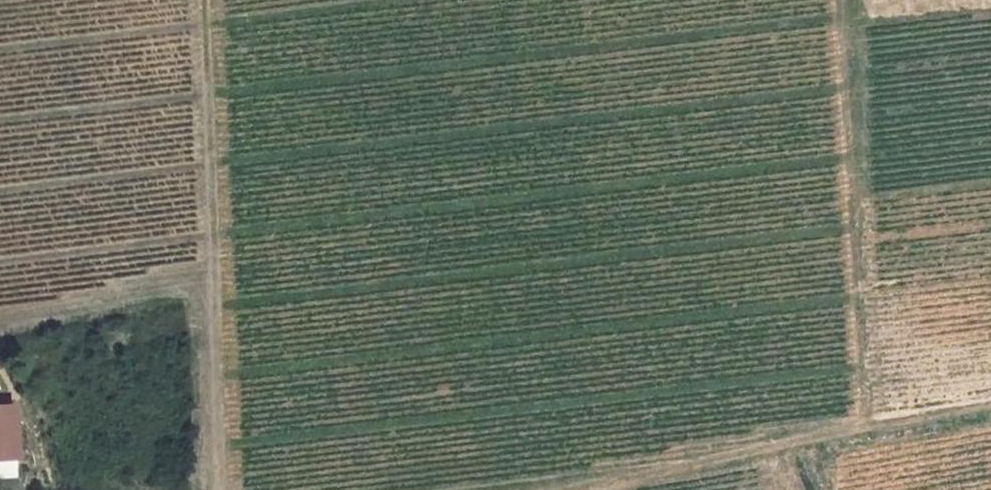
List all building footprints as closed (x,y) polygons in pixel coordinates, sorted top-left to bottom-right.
[(10,461),(7,403),(0,403),(0,461),(10,461)]
